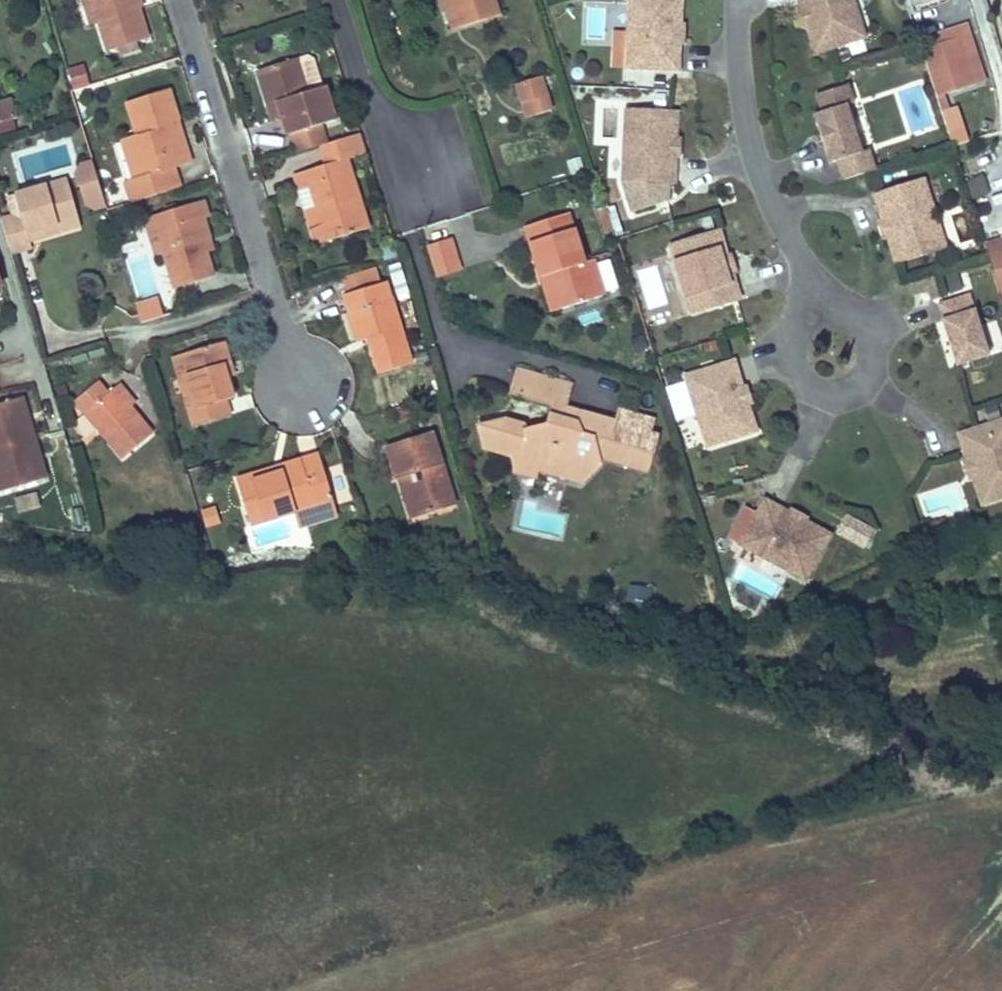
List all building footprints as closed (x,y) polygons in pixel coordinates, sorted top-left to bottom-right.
[(90,22),(98,20),(92,0),(84,0),(90,22)] [(98,20),(107,50),(120,46),(135,41),(150,37),(141,6),(139,0),(92,0),(98,20)] [(449,0),(441,0),(450,29),(457,27),(449,0)] [(457,27),(498,14),(493,0),(449,0),(457,27)] [(677,56),(670,56),(672,18),(679,18),(680,0),(629,0),(625,71),(676,74),(677,56)] [(804,7),(799,9),(805,28),(810,26),(813,35),(818,34),(807,0),(801,0),(804,7)] [(818,34),(813,35),(819,53),(866,38),(854,0),(807,0),(818,34)] [(910,11),(944,0),(907,0),(910,11)] [(670,56),(677,56),(678,47),(684,47),(684,28),(679,27),(679,18),(672,18),(670,56)] [(975,84),(959,36),(921,48),(937,96),(945,94),(975,84)] [(135,41),(120,46),(123,53),(137,49),(135,41)] [(313,53),(294,58),(304,93),(323,87),(313,53)] [(256,70),(266,104),(277,101),(282,117),(293,153),(319,144),(326,142),(321,125),(334,121),(323,87),(304,93),(294,58),(256,70)] [(83,64),(69,68),(74,84),(88,81),(83,64)] [(853,75),(862,98),(878,92),(869,69),(853,75)] [(514,83),(520,102),(526,100),(531,115),(552,108),(541,74),(514,83)] [(837,163),(843,182),(878,171),(871,152),(864,154),(848,105),(855,102),(849,86),(816,97),(821,114),(814,115),(829,166),(837,163)] [(177,188),(171,169),(190,163),(184,146),(177,147),(169,121),(176,119),(166,88),(126,101),(137,135),(128,138),(140,178),(134,180),(123,183),(128,202),(177,188)] [(958,108),(950,110),(945,94),(937,96),(942,113),(950,138),(953,137),(957,147),(969,143),(966,133),(958,108)] [(526,100),(520,102),(524,117),(531,115),(526,100)] [(277,101),(266,104),(271,119),(282,117),(277,101)] [(17,132),(10,103),(0,105),(0,136),(17,132)] [(674,186),(675,168),(668,167),(669,129),(676,129),(676,130),(677,112),(626,110),(623,184),(632,211),(667,200),(668,185),(674,186)] [(184,146),(176,119),(169,121),(177,147),(184,146)] [(668,167),(675,168),(675,158),(681,158),(682,139),(676,139),(676,130),(676,129),(669,129),(668,167)] [(294,174),(299,190),(310,186),(316,207),(313,208),(323,241),(368,227),(347,159),(365,153),(359,132),(326,142),(319,144),(326,165),(294,174)] [(140,178),(128,138),(121,140),(134,180),(140,178)] [(578,153),(566,157),(571,173),(584,170),(578,153)] [(106,208),(93,163),(75,168),(88,213),(106,208)] [(982,169),(964,173),(970,200),(987,196),(982,169)] [(21,213),(0,218),(11,253),(32,246),(30,240),(27,233),(78,218),(66,179),(15,193),(21,213)] [(877,194),(883,212),(887,211),(898,243),(893,245),(900,266),(949,250),(926,179),(877,194)] [(310,186),(299,190),(315,244),(323,241),(313,208),(316,207),(310,186)] [(610,216),(604,195),(595,197),(602,219),(610,216)] [(204,201),(154,215),(165,251),(175,287),(214,276),(207,252),(203,240),(211,238),(205,217),(209,216),(204,201)] [(887,211),(883,212),(885,220),(880,222),(886,239),(890,238),(893,245),(898,243),(887,211)] [(524,225),(541,277),(549,275),(561,308),(603,295),(592,259),(583,263),(567,213),(524,225)] [(165,251),(154,215),(146,218),(156,253),(165,251)] [(78,218),(27,233),(30,240),(80,226),(78,218)] [(999,228),(1000,233),(984,239),(1000,290),(1001,290),(1001,227),(999,228)] [(717,247),(724,245),(719,230),(668,245),(690,317),(741,302),(735,282),(729,284),(717,247)] [(211,238),(203,240),(207,252),(215,249),(211,238)] [(459,267),(450,239),(426,247),(435,275),(459,267)] [(726,254),(724,245),(717,247),(729,284),(735,282),(732,273),(737,271),(731,253),(726,254)] [(398,264),(390,266),(399,296),(407,294),(398,264)] [(378,284),(374,270),(346,278),(350,292),(378,284)] [(549,275),(541,277),(551,311),(561,308),(549,275)] [(343,295),(347,310),(355,307),(364,338),(370,336),(381,372),(412,363),(386,282),(378,284),(350,292),(343,295)] [(971,295),(941,305),(946,321),(942,323),(957,369),(991,358),(971,295)] [(159,301),(136,306),(140,323),(163,318),(159,301)] [(355,307),(347,310),(356,340),(364,338),(355,307)] [(222,342),(181,354),(196,406),(189,408),(194,425),(228,415),(223,398),(232,396),(225,371),(223,364),(228,362),(222,342)] [(181,354),(174,356),(189,408),(196,406),(181,354)] [(735,382),(740,380),(734,363),(686,378),(709,450),(758,434),(752,415),(746,417),(735,382)] [(544,403),(549,405),(562,408),(570,384),(515,367),(507,391),(544,403)] [(742,388),(740,380),(735,382),(746,417),(752,415),(750,408),(755,406),(748,386),(742,388)] [(95,381),(73,400),(121,458),(150,434),(129,408),(134,403),(118,384),(106,393),(95,381)] [(0,403),(0,490),(45,477),(40,459),(33,461),(20,416),(26,414),(22,397),(0,403)] [(412,420),(408,405),(394,409),(398,424),(412,420)] [(549,405),(546,414),(576,424),(579,413),(562,408),(549,405)] [(618,409),(612,424),(625,417),(632,428),(647,432),(650,419),(618,409)] [(477,425),(485,448),(508,454),(538,446),(543,469),(581,480),(600,462),(597,453),(612,450),(627,455),(625,462),(645,468),(656,435),(647,432),(632,428),(625,417),(612,424),(579,413),(576,424),(546,414),(546,416),(548,422),(523,429),(520,423),(501,418),(477,425)] [(40,459),(26,414),(20,416),(33,461),(40,459)] [(963,454),(969,452),(980,487),(974,489),(979,505),(1001,498),(1001,421),(957,435),(963,454)] [(396,478),(400,478),(408,475),(420,515),(454,505),(431,431),(387,445),(396,478)] [(538,446),(508,454),(513,469),(534,476),(537,467),(543,469),(538,446)] [(625,462),(627,455),(612,450),(597,453),(625,462)] [(969,452),(963,454),(965,461),(961,463),(966,483),(971,482),(974,489),(980,487),(969,452)] [(259,480),(257,473),(236,479),(250,526),(294,513),(295,517),(334,506),(318,454),(279,465),(281,473),(259,480)] [(279,465),(257,473),(259,480),(281,473),(279,465)] [(408,475),(400,478),(412,518),(420,515),(408,475)] [(24,497),(6,501),(9,515),(27,511),(24,497)] [(781,515),(784,510),(767,501),(759,516),(743,547),(809,581),(832,536),(817,527),(814,532),(781,515)] [(231,524),(226,506),(209,511),(214,529),(231,524)] [(334,506),(295,517),(298,527),(337,515),(334,506)] [(792,514),(784,510),(781,515),(814,532),(817,527),(808,523),(811,517),(795,509),(792,514)] [(732,541),(743,547),(759,516),(748,511),(732,541)] [(875,531),(847,517),(838,535),(866,549),(875,531)] [(730,547),(725,558),(733,562),(739,551),(730,547)] [(647,589),(627,587),(626,598),(646,601),(647,589)]
